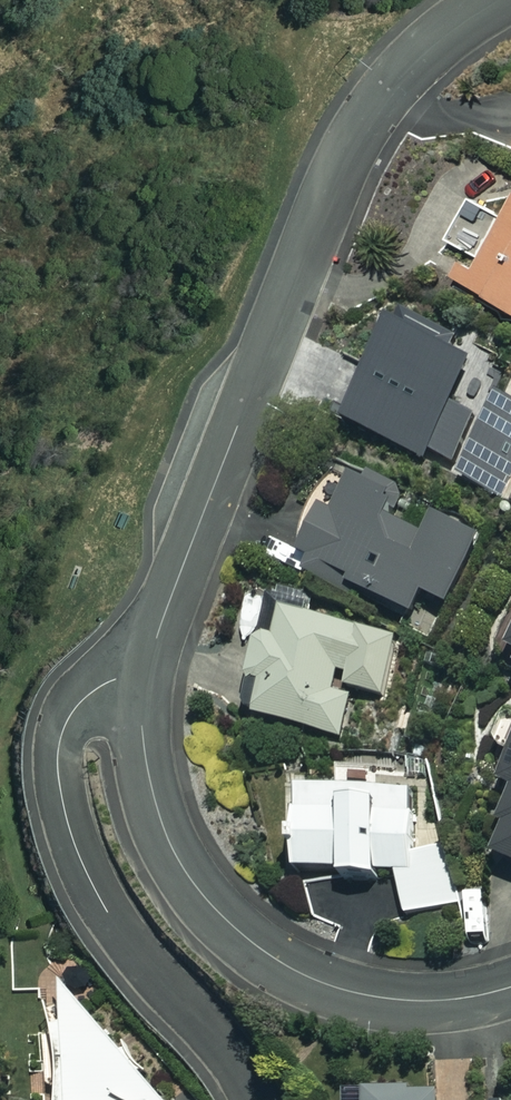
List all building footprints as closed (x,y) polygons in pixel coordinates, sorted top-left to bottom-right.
[(506,218),(474,201),(450,245),(469,256),(457,279),(510,309),(510,210),(506,218)] [(396,327),(346,426),(428,464),(433,454),(455,463),(479,416),(456,405),(476,362),(454,353),(459,343),(408,318),(402,330),(396,327)] [(500,397),(460,478),(499,497),(510,473),(510,402),(500,397)] [(321,509),(297,562),(305,566),(301,575),(351,597),(355,588),(414,614),(423,593),(449,605),(480,537),(436,517),(427,538),(391,522),(406,488),(357,466),(335,515),(321,509)] [(397,639),(268,606),(249,680),(265,684),(257,716),(341,738),(354,689),(382,696),(397,639)] [(505,727),(497,751),(510,755),(510,729),(505,727)] [(409,852),(411,790),(299,786),(297,829),(291,829),(290,843),(296,843),(295,868),(343,870),(343,876),(380,877),(380,869),(397,869),(405,915),(453,906),(442,846),(409,852)] [(493,857),(510,862),(510,802),(493,857)] [(59,1099),(166,1099),(67,989),(68,1027),(57,1028),(59,1099)] [(347,1090),(347,1099),(437,1099),(437,1089),(347,1090)]
